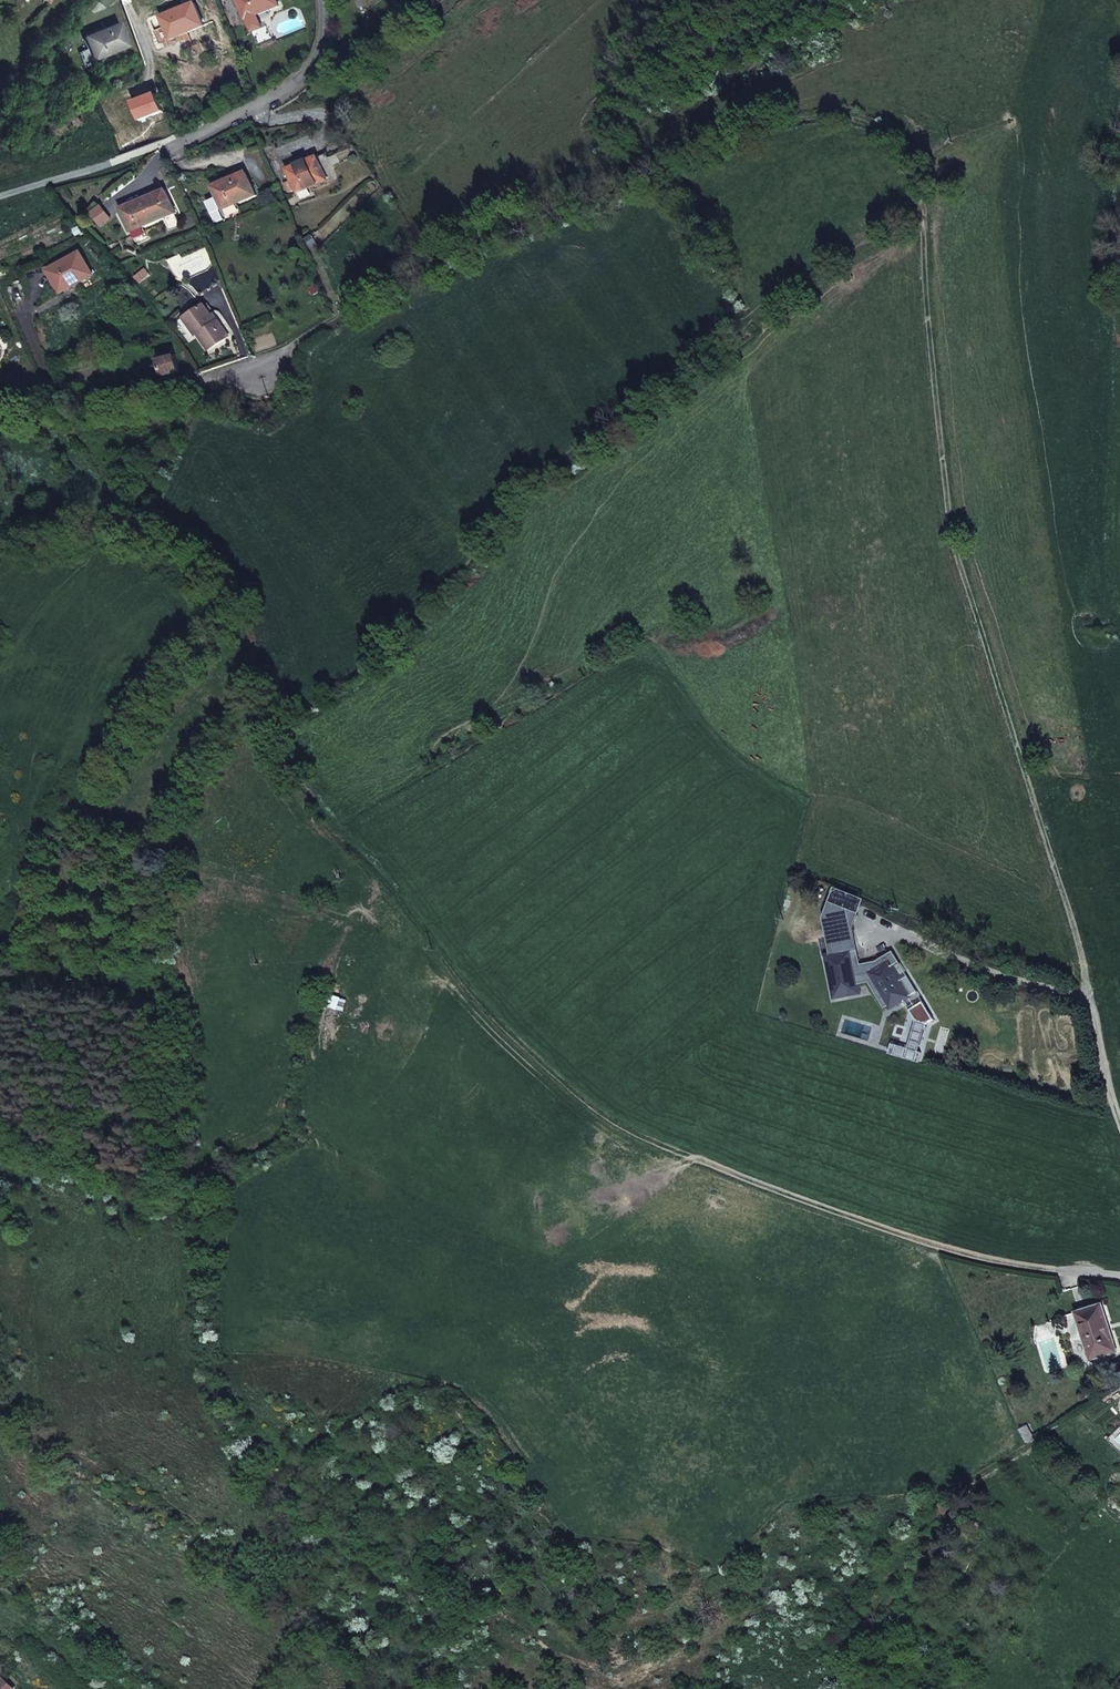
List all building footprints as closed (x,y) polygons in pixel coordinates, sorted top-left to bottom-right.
[(277,0),(238,0),(245,19),(279,6),(277,0)] [(204,26),(195,4),(161,17),(170,39),(204,26)] [(128,46),(119,24),(86,37),(90,48),(80,53),(86,67),(94,64),(92,61),(95,60),(128,46)] [(333,169),(326,154),(317,158),(317,157),(287,170),(297,192),(326,179),(325,177),(332,174),(333,169)] [(256,195),(246,172),(213,187),(217,197),(207,202),(215,222),(223,219),(220,210),(256,195)] [(175,213),(165,190),(121,209),(130,232),(175,213)] [(79,226),(72,230),(76,236),(82,233),(79,226)] [(93,275),(81,253),(48,271),(58,290),(75,281),(76,284),(93,275)] [(76,284),(75,281),(58,290),(60,293),(76,284)] [(205,305),(188,315),(194,322),(191,324),(198,334),(208,350),(229,336),(218,320),(216,322),(205,305)] [(154,310),(135,316),(138,326),(147,324),(148,326),(159,322),(154,310)] [(198,334),(191,324),(194,322),(188,315),(184,318),(196,336),(198,334)] [(166,359),(159,360),(163,377),(180,372),(176,356),(166,359)] [(823,915),(829,936),(851,930),(851,929),(855,916),(827,906),(823,915)] [(829,936),(834,956),(850,952),(857,950),(851,930),(829,936)] [(857,950),(850,952),(854,965),(860,963),(857,950)] [(891,1008),(909,997),(891,967),(900,962),(893,951),(866,967),(866,969),(862,970),(860,963),(854,965),(850,952),(834,956),(826,958),(830,974),(838,971),(843,989),(869,982),(885,1008),(889,1005),(891,1008)] [(838,971),(830,974),(836,1000),(861,994),(858,985),(843,989),(838,971)] [(1117,1352),(1102,1304),(1075,1312),(1090,1360),(1117,1352)] [(1020,1430),(1027,1442),(1034,1438),(1027,1425),(1020,1430)] [(950,1506),(941,1500),(935,1509),(931,1515),(943,1523),(946,1517),(944,1516),(950,1506)] [(4,1677),(2,1679),(13,1688),(17,1688),(4,1677)] [(2,1679),(0,1681),(0,1688),(13,1688),(2,1679)]
